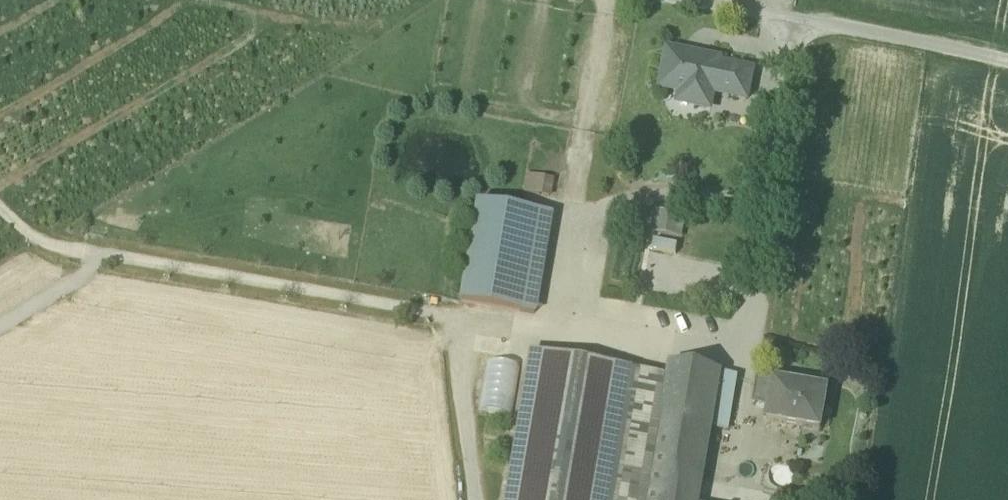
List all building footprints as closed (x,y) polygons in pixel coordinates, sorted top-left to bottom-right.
[(697,110),(706,111),(713,107),(715,96),(721,67),(721,63),(706,60),(702,62),(688,59),(686,56),(669,53),(661,92),(681,95),(693,98),(692,103),(697,109),(697,110)] [(715,96),(748,103),(754,73),(721,67),(715,96)] [(679,106),(697,109),(692,103),(693,98),(681,95),(679,106)] [(551,195),(553,178),(524,176),(522,193),(551,195)] [(547,213),(548,196),(521,195),(520,212),(547,213)] [(459,302),(520,312),(536,215),(476,205),(459,302)] [(683,236),(684,214),(654,212),(652,234),(683,236)] [(551,218),(536,215),(520,312),(535,315),(551,218)] [(677,254),(678,245),(653,240),(651,249),(677,254)] [(669,379),(530,355),(505,499),(648,499),(669,379)] [(648,499),(700,499),(713,428),(714,423),(722,373),(671,364),(669,379),(648,499)] [(738,377),(722,373),(714,423),(730,425),(738,377)] [(755,401),(771,404),(774,383),(758,381),(755,401)] [(774,382),(774,383),(771,404),(767,421),(821,431),(828,391),(808,388),(808,389),(791,386),(791,385),(774,382)] [(714,423),(713,428),(729,431),(730,425),(714,423)]
